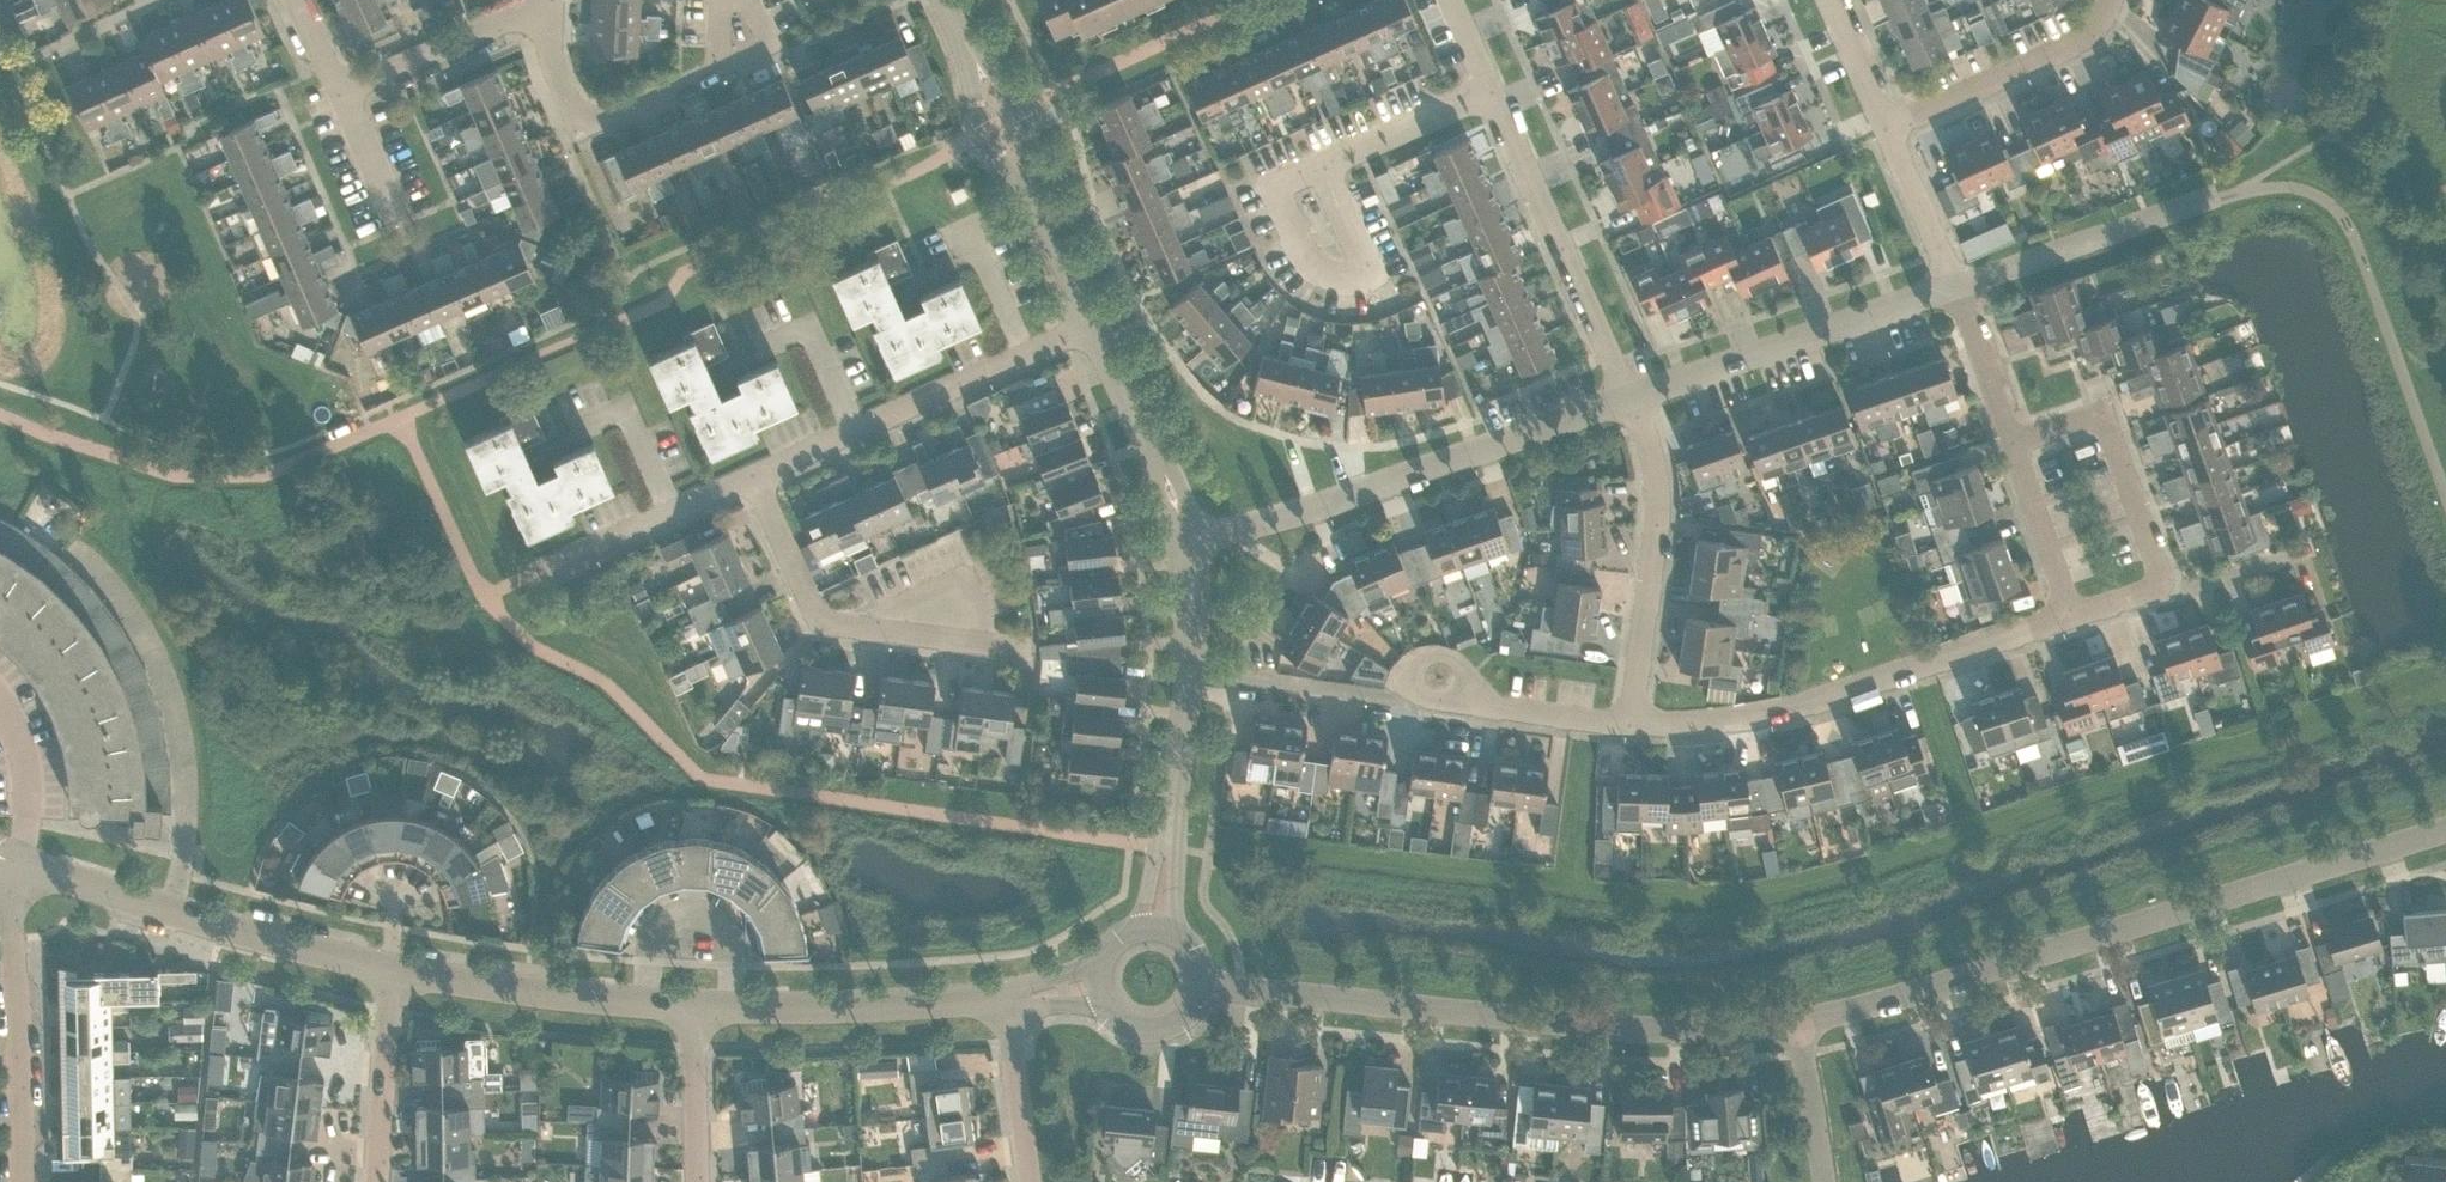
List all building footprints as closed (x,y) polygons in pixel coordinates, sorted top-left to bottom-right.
[(35,3),(39,14),(53,9),(51,5),(58,2),(66,22),(110,3),(108,0),(43,0),(35,3)] [(246,65),(257,60),(251,47),(247,48),(244,42),(264,33),(249,0),(223,0),(218,2),(246,65)] [(340,11),(364,0),(335,0),(340,11)] [(385,3),(392,0),(364,0),(340,11),(359,52),(399,33),(391,16),(385,18),(378,4),(384,1),(385,3)] [(639,0),(592,0),(591,23),(660,26),(660,15),(646,14),(646,18),(638,17),(639,0)] [(1054,35),(1077,25),(1080,31),(1150,0),(1038,0),(1054,35)] [(1391,32),(1376,0),(1371,0),(1352,9),(1376,61),(1399,50),(1391,32)] [(1391,32),(1405,26),(1408,32),(1406,32),(1412,45),(1424,40),(1406,0),(1376,0),(1391,32)] [(1584,23),(1578,10),(1589,5),(1587,0),(1543,0),(1548,11),(1534,18),(1545,41),(1584,23)] [(1654,21),(1668,15),(1661,0),(1645,0),(1654,21)] [(1765,29),(1754,6),(1740,12),(1735,0),(1732,0),(1697,15),(1703,29),(1715,24),(1725,46),(1713,51),(1713,52),(1765,29)] [(1925,4),(1924,0),(1883,0),(1891,19),(1925,4)] [(1983,5),(1989,20),(2002,15),(1995,0),(1983,5)] [(2035,10),(2058,0),(2031,0),(2035,10)] [(2216,32),(2223,18),(2233,23),(2245,0),(2176,0),(2172,10),(2216,32)] [(1637,1),(1625,6),(1641,41),(1653,35),(1637,1)] [(235,70),(246,65),(218,2),(191,14),(211,57),(230,49),(233,55),(229,57),(235,70)] [(1901,42),(1950,20),(1943,5),(1929,11),(1925,4),(1891,19),(1901,42)] [(32,6),(15,13),(18,21),(35,14),(32,6)] [(1365,66),(1376,61),(1352,9),(1328,19),(1344,53),(1358,47),(1361,53),(1359,54),(1365,66)] [(2172,10),(2160,33),(2179,43),(2174,73),(2196,95),(2204,79),(2219,86),(2223,77),(2209,70),(2219,51),(2209,46),(2216,32),(2172,10)] [(192,65),(211,57),(191,14),(165,26),(193,89),(204,84),(199,71),(195,72),(192,65)] [(1678,34),(1694,27),(1689,14),(1673,21),(1678,34)] [(1575,71),(1612,54),(1595,18),(1584,23),(1545,41),(1555,64),(1569,58),(1575,71)] [(1329,60),(1344,53),(1328,19),(1305,30),(1328,82),(1339,78),(1334,65),(1332,66),(1329,60)] [(1950,20),(1901,42),(1912,66),(1946,50),(1940,37),(1955,30),(1950,20)] [(659,38),(660,26),(591,23),(589,52),(637,55),(638,33),(645,34),(645,37),(659,38)] [(1986,23),(1972,30),(1978,45),(1993,38),(1986,23)] [(193,89),(165,26),(139,37),(145,51),(173,113),(174,113),(159,80),(177,72),(180,79),(177,80),(183,93),(189,108),(199,103),(193,89)] [(874,45),(891,84),(916,73),(925,92),(937,86),(931,73),(933,73),(919,41),(905,47),(896,27),(885,32),(888,39),(874,45)] [(1765,29),(1713,52),(1730,88),(1767,72),(1761,59),(1775,52),(1765,29)] [(1317,87),(1328,82),(1305,30),(1281,41),(1296,75),(1311,68),(1313,74),(1312,75),(1317,87)] [(1281,81),(1296,75),(1281,41),(1257,51),(1284,111),(1295,106),(1286,87),(1284,87),(1281,81)] [(891,84),(874,45),(860,52),(857,45),(846,49),(866,95),(891,84)] [(842,106),(866,95),(846,49),(836,54),(839,61),(824,67),(842,106)] [(163,118),(173,113),(145,51),(119,63),(138,105),(157,97),(160,104),(157,105),(163,118)] [(1273,116),(1284,111),(1257,51),(1233,62),(1249,96),(1263,90),(1266,96),(1264,96),(1273,116)] [(1577,113),(1616,95),(1627,89),(1612,54),(1575,71),(1581,84),(1567,90),(1577,113)] [(1431,56),(1417,62),(1418,64),(1422,73),(1436,67),(1431,56)] [(1234,103),(1249,96),(1233,62),(1210,73),(1233,125),(1244,120),(1239,108),(1237,109),(1234,103)] [(119,114),(138,105),(119,63),(93,74),(121,137),(132,132),(126,119),(122,120),(119,114)] [(842,106),(824,67),(810,74),(807,67),(796,72),(807,98),(801,101),(815,133),(847,118),(842,106)] [(472,109),(506,94),(495,69),(442,92),(447,104),(461,98),(460,96),(465,94),(472,109)] [(2122,81),(2147,137),(2161,130),(2163,135),(2189,123),(2175,91),(2159,98),(2146,70),(2122,81)] [(1667,72),(1654,77),(1661,93),(1675,87),(1668,71),(1667,72)] [(1222,130),(1233,125),(1210,73),(1185,84),(1201,118),(1216,111),(1219,117),(1217,118),(1222,130)] [(110,142),(121,137),(93,74),(66,86),(85,130),(105,121),(108,127),(104,129),(110,142)] [(757,89),(773,123),(787,117),(789,123),(788,123),(794,136),(805,131),(782,78),(757,89)] [(1339,78),(1328,82),(1334,96),(1335,96),(1345,91),(1339,78)] [(1384,80),(1370,86),(1374,95),(1375,94),(1388,89),(1384,80)] [(1762,129),(1801,111),(1791,88),(1777,95),(1771,81),(1734,98),(1745,121),(1756,116),(1762,129)] [(2133,143),(2147,137),(2122,81),(2098,92),(2111,120),(2098,126),(2108,149),(2113,162),(2137,151),(2133,143)] [(1722,83),(1705,90),(1710,102),(1721,98),(1727,95),(1722,83)] [(758,130),(773,123),(757,89),(734,100),(757,152),(759,152),(768,147),(763,134),(761,135),(758,130)] [(1165,92),(1153,97),(1154,99),(1157,106),(1169,101),(1165,94),(1165,92)] [(1105,133),(1158,110),(1153,99),(1141,104),(1141,106),(1136,109),(1129,93),(1094,109),(1105,133)] [(463,140),(517,117),(506,94),(472,109),(478,123),(472,125),(472,124),(458,129),(463,140)] [(1607,143),(1643,126),(1633,103),(1622,108),(1616,95),(1577,113),(1587,136),(1601,130),(1607,143)] [(2098,126),(2094,117),(2080,123),(2068,95),(2044,106),(2068,161),(2082,155),(2085,160),(2087,158),(2092,171),(2113,162),(2108,149),(2098,126)] [(1336,99),(1325,104),(1329,114),(1330,114),(1340,109),(1336,99)] [(746,157),(757,152),(734,100),(710,110),(725,144),(740,138),(742,143),(740,144),(746,157)] [(1700,127),(1718,119),(1711,103),(1693,112),(1700,127)] [(2055,168),(2068,161),(2044,106),(2020,117),(2032,145),(2019,151),(2031,178),(2055,168)] [(230,158),(264,142),(258,128),(276,120),(272,110),(219,133),(230,158)] [(711,151),(725,144),(710,110),(686,121),(710,173),(721,169),(715,155),(713,156),(711,151)] [(1137,148),(1138,148),(1151,142),(1144,127),(1150,125),(1150,126),(1163,121),(1158,110),(1105,133),(1116,157),(1137,148)] [(1801,111),(1762,129),(1772,151),(1760,156),(1767,170),(1803,154),(1797,141),(1811,135),(1801,111)] [(492,156),(527,141),(517,117),(463,140),(468,151),(481,146),(480,144),(486,141),(492,156)] [(2240,146),(2253,133),(2239,119),(2226,132),(2240,146)] [(699,178),(710,173),(686,121),(663,131),(678,166),(693,159),(695,165),(693,165),(699,178)] [(880,127),(887,141),(897,136),(890,122),(880,127)] [(440,124),(426,130),(430,140),(444,134),(440,124)] [(1648,168),(1648,167),(1659,162),(1643,126),(1607,143),(1613,156),(1599,162),(1609,185),(1648,168)] [(877,145),(887,141),(880,127),(871,131),(877,145)] [(2214,137),(2209,142),(2226,159),(2231,154),(2232,156),(2241,147),(2240,146),(2226,132),(2222,127),(2212,136),(2214,137)] [(2031,178),(2019,151),(2006,157),(1993,129),(1969,140),(1989,185),(2003,178),(2008,189),(2031,178)] [(664,172),(678,166),(663,131),(639,142),(663,195),(674,190),(668,177),(666,177),(664,172)] [(1426,186),(1478,162),(1467,137),(1433,153),(1440,168),(1434,171),(1433,169),(1421,175),(1426,186)] [(463,140),(454,144),(459,155),(468,151),(463,140)] [(1975,191),(1989,185),(1969,140),(1945,151),(1957,178),(1944,185),(1956,212),(1980,201),(1975,191)] [(484,188),(537,165),(527,141),(492,156),(499,170),(493,173),(492,171),(479,177),(484,188)] [(240,181),(293,158),(289,149),(271,157),(264,142),(230,158),(240,181)] [(652,199),(663,195),(639,142),(598,160),(616,200),(634,193),(631,186),(646,180),(648,186),(646,187),(652,199)] [(768,147),(759,152),(762,160),(772,156),(768,147)] [(829,167),(839,163),(833,148),(823,153),(829,167)] [(1144,162),(1138,148),(1137,148),(1116,157),(1103,162),(1113,187),(1166,164),(1161,153),(1149,158),(1150,160),(1144,162)] [(1175,176),(1192,169),(1186,156),(1169,163),(1175,176)] [(251,205),(285,190),(279,175),(297,167),(293,158),(240,181),(251,205)] [(1455,201),(1489,186),(1478,162),(1426,186),(1430,197),(1443,191),(1442,189),(1448,187),(1455,201)] [(1158,195),(1152,181),(1158,178),(1159,180),(1171,174),(1166,164),(1113,187),(1124,211),(1158,195)] [(513,203),(548,188),(537,165),(484,188),(489,199),(502,193),(501,191),(507,189),(513,203)] [(821,166),(807,171),(812,183),(826,178),(821,166)] [(1648,168),(1609,185),(1619,208),(1633,202),(1642,221),(1679,204),(1666,176),(1654,181),(1648,168)] [(458,185),(454,174),(447,177),(452,188),(458,185)] [(761,184),(750,189),(757,206),(769,201),(761,184)] [(955,202),(970,195),(965,184),(950,191),(955,202)] [(1447,233),(1499,209),(1489,186),(1455,201),(1461,215),(1455,218),(1454,216),(1442,222),(1447,233)] [(484,188),(471,194),(476,204),(489,199),(484,188)] [(548,188),(513,203),(523,227),(522,232),(537,238),(545,219),(559,213),(548,188)] [(261,229),(314,205),(310,196),(291,204),(285,190),(251,205),(261,229)] [(729,216),(745,209),(737,190),(721,197),(729,216)] [(1867,205),(1878,201),(1873,190),(1862,195),(1867,205)] [(1134,234),(1187,211),(1182,200),(1171,205),(1165,191),(1158,195),(1124,211),(1134,234)] [(1821,220),(1839,259),(1862,249),(1856,235),(1869,229),(1852,192),(1839,198),(1844,210),(1821,220)] [(711,216),(725,210),(718,193),(703,200),(711,216)] [(1408,193),(1386,203),(1393,217),(1414,207),(1408,193)] [(1693,222),(1714,214),(1707,198),(1686,206),(1693,222)] [(271,252),(306,237),(299,223),(318,215),(314,205),(261,229),(271,252)] [(469,206),(460,210),(466,224),(476,220),(469,206)] [(1476,248),(1510,233),(1499,209),(1447,233),(1452,244),(1464,238),(1463,236),(1469,234),(1475,247),(1476,248)] [(1145,258),(1179,243),(1173,228),(1179,226),(1180,227),(1192,222),(1187,211),(1134,234),(1145,258)] [(1665,215),(1652,220),(1659,236),(1672,230),(1665,215)] [(1816,270),(1839,259),(1821,220),(1799,230),(1796,224),(1782,230),(1794,255),(1807,249),(1816,270)] [(2021,222),(2010,228),(2016,242),(2028,236),(2021,222)] [(1650,224),(1635,231),(1640,244),(1656,237),(1650,224)] [(1235,250),(1250,244),(1243,227),(1228,234),(1235,250)] [(1781,261),(1794,255),(1782,230),(1746,246),(1764,285),(1787,275),(1781,261)] [(1746,246),(1735,251),(1726,232),(1702,244),(1707,256),(1719,281),(1732,275),(1741,296),(1764,285),(1746,246)] [(1512,261),(1521,257),(1510,233),(1476,248),(1475,247),(1457,256),(1463,269),(1468,281),(1478,276),(1512,261)] [(494,252),(509,287),(533,276),(528,264),(536,243),(520,236),(519,241),(494,252)] [(282,276),(335,253),(331,244),(312,252),(306,237),(271,252),(282,276)] [(900,323),(883,285),(911,273),(896,239),(866,252),(869,259),(831,276),(852,322),(870,314),(876,326),(873,327),(894,373),(941,352),(937,343),(980,323),(959,277),(920,294),(927,311),(900,323)] [(509,287),(494,252),(479,259),(471,240),(461,244),(469,263),(470,263),(485,297),(509,287)] [(1427,242),(1408,251),(1414,265),(1433,257),(1427,242)] [(1179,243),(1145,258),(1156,282),(1209,259),(1203,247),(1191,253),(1192,254),(1186,257),(1179,243)] [(1684,266),(1671,272),(1689,311),(1712,301),(1706,287),(1719,281),(1707,256),(1702,244),(1679,254),(1684,266)] [(470,263),(469,263),(455,269),(447,250),(438,254),(461,307),(485,297),(470,263)] [(560,252),(550,279),(563,283),(572,256),(560,252)] [(335,253),(282,276),(292,300),(327,285),(320,270),(339,262),(335,253)] [(438,318),(461,307),(438,254),(429,258),(437,277),(423,283),(438,318)] [(1523,285),(1512,261),(1478,276),(1484,291),(1478,293),(1478,292),(1465,297),(1470,308),(1523,285)] [(1689,311),(1671,272),(1658,278),(1653,266),(1630,277),(1646,313),(1660,308),(1666,322),(1689,311)] [(438,318),(423,283),(408,289),(400,271),(391,275),(414,328),(438,318)] [(1425,271),(1419,274),(1425,287),(1431,285),(1425,271)] [(390,338),(414,328),(391,275),(382,279),(390,297),(375,304),(390,338)] [(255,308),(287,294),(279,277),(247,291),(255,308)] [(2015,325),(2081,302),(2072,278),(2029,294),(2034,307),(2012,315),(2015,325)] [(1187,326),(1216,302),(1231,289),(1223,279),(1213,288),(1214,290),(1209,294),(1198,281),(1170,306),(1187,326)] [(327,285),(292,300),(303,324),(316,318),(335,326),(341,310),(337,308),(327,285)] [(1499,323),(1533,308),(1523,285),(1470,308),(1475,319),(1487,313),(1487,312),(1493,309),(1499,323)] [(1465,297),(1449,304),(1454,315),(1470,308),(1465,297)] [(1204,346),(1248,308),(1240,299),(1229,308),(1231,309),(1226,313),(1216,302),(1187,326),(1204,346)] [(2089,325),(2089,324),(2081,302),(2015,325),(2019,336),(2041,327),(2046,341),(2051,339),(2089,325)] [(365,349),(390,338),(375,304),(351,314),(346,312),(340,328),(360,336),(365,349)] [(1248,308),(1204,346),(1222,366),(1250,341),(1239,328),(1244,324),(1245,326),(1256,317),(1248,308)] [(1491,355),(1544,332),(1533,308),(1499,323),(1505,338),(1500,340),(1499,339),(1486,344),(1491,355)] [(1287,315),(1283,331),(1294,333),(1298,317),(1287,315)] [(2124,339),(2124,338),(2116,315),(2089,324),(2089,325),(2051,339),(2054,349),(2076,341),(2081,354),(2086,353),(2086,352),(2124,339)] [(1451,317),(1440,321),(1445,332),(1456,328),(1451,317)] [(717,405),(700,367),(728,355),(713,321),(683,335),(685,341),(648,358),(669,404),(687,396),(692,408),(690,410),(710,455),(757,434),(753,425),(797,405),(776,359),(737,377),(744,393),(717,405)] [(2159,352),(2159,351),(2151,328),(2124,338),(2124,339),(2086,352),(2086,353),(2089,362),(2112,354),(2117,368),(2144,358),(2143,358),(2159,352)] [(1544,332),(1491,355),(1496,366),(1509,361),(1508,359),(1514,356),(1521,372),(1555,356),(1544,332)] [(1408,347),(1417,404),(1444,400),(1463,391),(1453,368),(1440,374),(1435,342),(1421,344),(1419,333),(1406,334),(1408,347)] [(2184,334),(2169,339),(2172,347),(2187,342),(2184,334)] [(1287,360),(1288,361),(1293,341),(1281,338),(1278,351),(1279,352),(1278,358),(1261,354),(1252,390),(1278,397),(1287,360)] [(2129,389),(2195,365),(2187,342),(2172,347),(2159,351),(2159,352),(2143,358),(2144,358),(2148,371),(2126,378),(2129,389)] [(1304,403),(1318,347),(1306,344),(1303,358),(1304,358),(1303,364),(1288,361),(1287,360),(1278,397),(1304,403)] [(1318,347),(1304,403),(1330,409),(1339,373),(1322,369),(1324,363),(1326,363),(1329,350),(1318,347)] [(1392,408),(1417,404),(1408,347),(1397,349),(1399,362),(1401,362),(1402,368),(1387,371),(1386,371),(1392,408)] [(1471,348),(1455,356),(1461,369),(1477,361),(1471,348)] [(1386,371),(1387,371),(1384,351),(1371,352),(1373,366),(1375,366),(1376,372),(1359,375),(1361,386),(1348,388),(1347,415),(1392,408),(1386,371)] [(1919,365),(1938,420),(1948,417),(1942,400),(1957,395),(1943,356),(1919,365)] [(428,365),(415,370),(415,371),(420,382),(433,376),(428,365)] [(1928,424),(1938,420),(1919,365),(1895,373),(1908,411),(1922,407),(1928,424)] [(2195,365),(2129,389),(2133,399),(2155,391),(2160,405),(2203,389),(2195,365)] [(1894,416),(1908,411),(1895,373),(1871,381),(1890,437),(1900,433),(1894,416)] [(1880,440),(1890,437),(1871,381),(1846,390),(1860,428),(1874,423),(1880,440)] [(1069,425),(1069,426),(1075,424),(1065,400),(1060,402),(1054,387),(1006,406),(1012,422),(1022,418),(1030,439),(1030,440),(1069,425)] [(2149,445),(2215,422),(2206,398),(2163,413),(2168,427),(2146,435),(2149,445)] [(533,488),(516,450),(545,437),(529,404),(499,417),(502,423),(465,440),(486,487),(503,478),(509,491),(506,492),(527,538),(574,517),(570,507),(613,488),(593,441),(553,459),(561,476),(533,488)] [(1818,412),(1837,468),(1846,464),(1840,447),(1855,442),(1842,404),(1818,412)] [(1827,471),(1837,468),(1818,412),(1794,420),(1807,459),(1821,454),(1827,471)] [(1793,464),(1807,459),(1794,420),(1770,429),(1789,484),(1799,481),(1793,464)] [(2180,460),(2223,445),(2215,422),(2149,445),(2153,455),(2175,447),(2180,460)] [(943,452),(960,490),(984,479),(984,478),(998,472),(979,429),(964,436),(958,423),(949,427),(958,446),(943,452)] [(1074,439),(1069,426),(1069,425),(1030,440),(1030,439),(1020,443),(1026,459),(1036,455),(1045,476),(1045,477),(1083,462),(1083,463),(1089,461),(1080,437),(1074,439)] [(1946,447),(1958,443),(1952,426),(1940,430),(1946,447)] [(1709,437),(1728,493),(1738,489),(1732,472),(1747,467),(1733,429),(1709,437)] [(1779,488),(1789,484),(1770,429),(1745,437),(1758,476),(1773,471),(1779,488)] [(1718,496),(1728,493),(1709,437),(1684,446),(1697,484),(1712,479),(1718,496)] [(960,490),(943,452),(929,459),(921,440),(911,444),(920,463),(919,463),(930,486),(917,492),(921,500),(934,494),(937,501),(960,490)] [(1934,440),(1921,445),(1924,455),(1938,450),(1934,440)] [(2166,491),(2231,468),(2223,445),(2180,460),(2184,473),(2162,481),(2166,491)] [(1909,451),(1898,455),(1901,463),(1912,459),(1909,451)] [(921,500),(917,492),(904,497),(894,475),(893,475),(885,456),(875,460),(884,479),(870,486),(887,523),(911,513),(908,506),(921,500)] [(1871,461),(1869,462),(1873,473),(1875,472),(1886,468),(1883,457),(1871,461)] [(1924,508),(1983,487),(1975,463),(1945,473),(1941,460),(1911,470),(1924,508)] [(1089,476),(1083,463),(1083,462),(1045,477),(1045,476),(1034,480),(1040,496),(1050,492),(1059,514),(1052,517),(1055,529),(1077,524),(1077,523),(1073,510),(1103,498),(1094,474),(1089,476)] [(2196,506),(2239,491),(2231,468),(2166,491),(2169,501),(2191,493),(2196,506)] [(887,523),(870,486),(855,492),(847,473),(838,477),(864,534),(887,523)] [(1882,495),(1897,490),(1891,474),(1876,479),(1882,495)] [(840,544),(864,534),(838,477),(829,481),(837,500),(823,507),(840,544)] [(1590,487),(1554,489),(1555,503),(1552,503),(1548,526),(1561,526),(1561,527),(1603,526),(1602,501),(1590,501),(1590,487)] [(1937,545),(1966,534),(1962,521),(1992,510),(1983,487),(1924,508),(1937,545)] [(1872,491),(1852,498),(1857,512),(1877,505),(1872,491)] [(2247,514),(2239,491),(2196,506),(2201,519),(2178,527),(2182,537),(2247,514)] [(840,544),(823,507),(809,513),(800,494),(791,498),(800,517),(799,517),(816,555),(840,544)] [(2307,495),(2293,500),(2297,510),(2311,505),(2307,495)] [(1733,509),(1731,501),(1717,505),(1722,520),(1738,523),(1733,509)] [(1838,502),(1824,507),(1825,510),(1829,522),(1843,517),(1838,502)] [(1531,505),(1519,509),(1525,528),(1537,524),(1531,505)] [(1743,506),(1733,509),(1738,523),(1750,524),(1743,506)] [(1470,515),(1484,555),(1507,547),(1509,551),(1523,547),(1511,513),(1497,518),(1493,507),(1470,515)] [(1823,510),(1815,513),(1819,525),(1828,522),(1823,510)] [(2247,514),(2182,537),(2186,548),(2208,540),(2212,553),(2234,545),(2237,555),(2266,544),(2268,540),(2258,510),(2247,514)] [(1771,529),(1782,525),(1777,511),(1766,515),(1771,529)] [(1461,563),(1484,555),(1470,515),(1447,523),(1461,563)] [(170,762),(161,714),(145,668),(122,625),(92,586),(57,552),(18,525),(0,517),(0,636),(17,653),(37,679),(53,708),(64,739),(70,772),(71,806),(80,807),(80,808),(81,810),(81,811),(83,813),(85,815),(86,815),(88,816),(89,816),(91,816),(93,816),(95,815),(97,814),(98,813),(99,811),(100,809),(100,808),(117,809),(117,817),(133,819),(133,827),(160,829),(161,810),(171,811),(170,762)] [(1111,576),(1111,575),(1109,561),(1115,560),(1112,535),(1102,536),(1100,518),(1077,523),(1077,524),(1055,529),(1055,530),(1064,528),(1065,540),(1068,564),(1057,566),(1059,582),(1070,581),(1111,576)] [(1437,571),(1461,563),(1447,523),(1423,531),(1427,542),(1412,547),(1425,580),(1439,575),(1437,571)] [(1555,566),(1590,568),(1592,551),(1604,551),(1603,526),(1561,527),(1562,552),(1557,552),(1555,566)] [(1692,564),(1743,570),(1745,555),(1757,557),(1761,533),(1729,529),(1727,543),(1696,539),(1692,564)] [(700,573),(739,555),(728,531),(698,545),(692,532),(659,547),(665,560),(690,549),(700,573)] [(1950,582),(2010,561),(2001,537),(1971,548),(1966,534),(1937,545),(1950,582)] [(1425,580),(1412,547),(1397,552),(1393,541),(1370,551),(1387,590),(1409,581),(1411,585),(1425,580)] [(1044,543),(1025,546),(1026,555),(1045,553),(1044,543)] [(1914,543),(1899,548),(1900,550),(1902,557),(1906,555),(1917,552),(1914,543)] [(1386,590),(1387,590),(1370,551),(1347,561),(1352,572),(1332,580),(1359,611),(1365,605),(1368,612),(1391,602),(1386,590)] [(1546,551),(1532,552),(1532,562),(1547,562),(1546,551)] [(1917,552),(1906,555),(1910,569),(1913,568),(1925,564),(1920,551),(1917,552)] [(693,620),(726,605),(720,593),(749,579),(739,555),(700,573),(711,596),(687,607),(693,620)] [(2010,561),(1950,582),(1963,619),(1993,609),(1988,595),(2018,585),(2010,561)] [(1741,585),(1743,570),(1692,564),(1689,589),(1720,593),(1718,607),(1759,613),(1762,598),(1752,596),(1753,587),(1741,585)] [(1588,585),(1590,568),(1555,566),(1553,581),(1558,581),(1554,605),(1596,612),(1600,587),(1588,585)] [(1115,616),(1115,615),(1114,601),(1120,600),(1117,575),(1111,575),(1111,576),(1070,581),(1073,604),(1062,605),(1062,606),(1048,607),(1050,623),(1064,622),(1075,621),(1075,620),(1115,616)] [(635,600),(648,595),(641,579),(629,584),(635,600)] [(1351,617),(1359,611),(1332,580),(1321,598),(1311,592),(1298,613),(1335,635),(1347,615),(1351,617)] [(2275,601),(2289,642),(2303,637),(2308,652),(2333,644),(2324,617),(2310,622),(2301,592),(2275,601)] [(2274,647),(2289,642),(2275,601),(2249,609),(2259,639),(2245,643),(2254,670),(2279,662),(2274,647)] [(717,654),(772,629),(761,605),(731,618),(726,605),(693,620),(699,634),(707,630),(717,654)] [(1593,636),(1596,612),(1554,605),(1551,629),(1532,626),(1529,647),(1578,654),(1581,635),(1593,636)] [(1765,613),(1759,613),(1718,607),(1716,621),(1685,617),(1682,642),(1732,648),(1734,634),(1747,635),(1749,620),(1764,622),(1765,613)] [(1322,656),(1335,635),(1298,613),(1285,634),(1295,641),(1288,653),(1318,671),(1326,659),(1322,656)] [(1068,659),(1120,659),(1118,640),(1124,640),(1121,614),(1115,615),(1115,616),(1075,620),(1075,621),(1077,640),(1039,645),(1041,658),(1068,659)] [(2181,632),(2195,673),(2209,668),(2214,683),(2240,675),(2231,648),(2217,653),(2207,623),(2181,632)] [(1457,648),(1476,641),(1471,627),(1452,633),(1457,648)] [(1499,642),(1509,644),(1510,629),(1501,628),(1499,642)] [(772,629),(717,654),(727,678),(783,653),(772,629)] [(2181,678),(2195,673),(2181,632),(2156,641),(2165,670),(2152,675),(2160,701),(2186,693),(2181,678)] [(1508,651),(1509,644),(1499,642),(1498,650),(1508,651)] [(1730,663),(1732,648),(1682,642),(1678,667),(1710,671),(1708,685),(1739,689),(1742,665),(1730,663)] [(1384,682),(1389,669),(1364,653),(1349,677),(1384,682)] [(2088,663),(2102,704),(2116,700),(2121,715),(2146,706),(2137,679),(2123,684),(2113,655),(2088,663)] [(1116,701),(1116,702),(1122,703),(1125,677),(1119,677),(1120,659),(1068,659),(1066,673),(1077,674),(1075,697),(1116,701)] [(2087,709),(2102,704),(2088,663),(2062,672),(2072,702),(2058,706),(2067,733),(2092,724),(2087,709)] [(820,727),(828,668),(801,665),(797,697),(783,695),(778,731),(793,733),(794,724),(820,727)] [(860,736),(863,706),(849,704),(854,672),(828,668),(820,727),(846,730),(845,740),(859,742),(860,736)] [(874,738),(874,736),(900,739),(902,720),(908,679),(882,675),(877,708),(863,706),(860,736),(874,738)] [(2220,703),(2252,692),(2247,676),(2214,688),(2220,703)] [(940,746),(944,716),(930,715),(934,682),(908,679),(902,720),(928,724),(924,750),(939,752),(940,746)] [(982,731),(988,689),(962,686),(958,718),(944,716),(940,746),(954,748),(957,727),(982,731)] [(2019,686),(1995,694),(2009,735),(2013,747),(2036,740),(2033,732),(2047,727),(2036,693),(2023,698),(2019,686)] [(988,689),(982,731),(1008,734),(1005,761),(1019,763),(1024,727),(1010,725),(1014,693),(988,689)] [(1985,743),(2009,735),(1995,694),(1971,702),(1975,714),(1961,718),(1972,752),(1986,747),(1985,743)] [(726,735),(749,707),(736,696),(713,725),(726,735)] [(1075,697),(1064,696),(1063,713),(1074,714),(1071,736),(1071,737),(1112,741),(1112,742),(1118,742),(1121,717),(1115,716),(1116,702),(1116,701),(1075,697)] [(1274,762),(1280,721),(1253,717),(1249,751),(1234,749),(1230,779),(1245,782),(1248,758),(1274,762)] [(1311,791),(1315,760),(1301,758),(1306,724),(1280,721),(1274,762),(1300,766),(1297,789),(1311,791)] [(1874,734),(1887,775),(1911,767),(1912,772),(1926,767),(1915,734),(1902,738),(1898,727),(1874,734)] [(1353,788),(1361,732),(1334,728),(1330,762),(1315,760),(1311,791),(1326,793),(1327,784),(1353,788)] [(721,743),(720,749),(735,750),(737,732),(731,731),(721,743)] [(1395,781),(1397,771),(1382,770),(1387,736),(1361,732),(1353,788),(1379,791),(1376,815),(1390,817),(1392,802),(1395,781)] [(1886,775),(1887,775),(1874,734),(1850,742),(1854,754),(1840,758),(1849,792),(1850,792),(1852,801),(1853,803),(1872,796),(1872,798),(1891,791),(1886,775)] [(1071,737),(1071,736),(1060,735),(1059,752),(1070,753),(1067,777),(1115,782),(1117,757),(1111,756),(1112,742),(1112,741),(1071,737)] [(2071,761),(2089,755),(2082,735),(2064,741),(2071,761)] [(2129,740),(2115,745),(2121,764),(2136,759),(2129,740)] [(1435,794),(1441,753),(1414,749),(1409,783),(1395,781),(1392,802),(1390,817),(1389,823),(1404,825),(1405,813),(1408,790),(1435,794)] [(1849,792),(1840,758),(1825,762),(1823,750),(1798,756),(1812,812),(1836,806),(1852,801),(1850,792),(1849,792)] [(1472,822),(1476,792),(1462,790),(1467,756),(1441,753),(1435,794),(1460,797),(1457,820),(1472,822)] [(1812,812),(1798,756),(1774,762),(1777,774),(1761,776),(1768,811),(1785,808),(1787,819),(1811,813),(1807,798),(1808,798),(1812,812)] [(1515,805),(1521,764),(1495,760),(1490,794),(1476,792),(1472,822),(1486,824),(1489,801),(1515,805)] [(1521,764),(1515,805),(1541,809),(1538,832),(1553,834),(1557,803),(1543,801),(1547,767),(1521,764)] [(1768,811),(1761,776),(1746,779),(1744,767),(1720,770),(1726,827),(1727,827),(1727,828),(1750,825),(1750,830),(1770,826),(1767,811),(1768,811)] [(443,791),(450,773),(440,769),(433,787),(443,791)] [(356,773),(361,791),(371,788),(366,770),(356,773)] [(1703,829),(1726,827),(1720,770),(1695,773),(1696,785),(1682,785),(1683,821),(1684,833),(1703,830),(1703,829)] [(1641,815),(1643,773),(1618,772),(1617,784),(1603,784),(1601,829),(1640,830),(1641,815)] [(350,794),(361,791),(356,773),(345,776),(350,794)] [(450,773),(443,791),(453,795),(460,777),(450,773)] [(1683,821),(1682,785),(1667,786),(1668,774),(1643,773),(1641,815),(1664,816),(1664,833),(1684,833),(1683,821)] [(443,791),(438,801),(449,806),(453,795),(443,791)] [(1245,808),(1244,820),(1263,822),(1264,810),(1245,808)] [(396,857),(399,812),(393,811),(373,813),(367,815),(379,858),(381,857),(393,856),(396,857)] [(414,861),(431,819),(425,817),(406,812),(399,812),(396,857),(399,857),(411,860),(414,861)] [(376,859),(379,858),(367,815),(361,817),(342,825),(337,829),(362,866),(365,864),(376,859)] [(282,828),(298,839),(304,831),(289,819),(282,828)] [(429,870),(459,837),(454,832),(437,822),(431,819),(414,861),(416,862),(427,868),(429,870)] [(507,820),(492,828),(498,839),(513,831),(507,820)] [(1293,820),(1292,832),(1304,834),(1305,821),(1293,820)] [(1465,856),(1469,828),(1458,827),(1454,855),(1465,856)] [(292,847),(298,839),(282,828),(276,837),(291,848),(292,847)] [(360,867),(362,866),(337,829),(332,832),(317,846),(314,851),(349,878),(351,876),(360,867)] [(1435,851),(1439,832),(1429,830),(1425,850),(1435,851)] [(501,850),(518,840),(513,831),(498,839),(496,840),(501,850)] [(1490,851),(1493,835),(1471,832),(1469,848),(1490,851)] [(440,884),(479,862),(476,857),(463,841),(459,837),(429,870),(431,872),(438,882),(440,884)] [(1594,837),(1594,860),(1610,861),(1611,838),(1594,837)] [(709,875),(716,841),(704,838),(691,838),(678,839),(682,874),(695,872),(709,875)] [(349,878),(314,851),(298,839),(292,847),(300,851),(291,869),(288,877),(298,881),(341,895),(342,891),(348,880),(349,878)] [(669,875),(682,874),(678,839),(666,840),(654,844),(642,849),(657,881),(669,875)] [(518,840),(501,850),(507,859),(523,850),(518,840)] [(733,885),(751,856),(740,849),(729,844),(716,841),(709,875),(722,878),(733,885)] [(645,887),(657,881),(642,849),(630,855),(620,862),(611,871),(635,896),(645,887)] [(753,903),(780,881),(772,871),(762,863),(751,856),(733,885),(744,892),(753,903)] [(1594,860),(1594,875),(1610,875),(1610,861),(1594,860)] [(479,862),(440,884),(441,887),(445,898),(446,902),(490,894),(489,887),(482,868),(479,862)] [(1776,864),(1764,866),(1765,874),(1766,875),(1778,873),(1776,864)] [(625,905),(635,896),(611,871),(602,880),(594,890),(589,901),(619,917),(625,905)] [(766,925),(798,913),(794,901),(788,891),(780,881),(753,903),(761,913),(766,925)] [(613,929),(619,917),(589,901),(583,913),(579,925),(578,937),(565,935),(564,937),(630,946),(631,944),(612,941),(613,929)] [(2443,935),(2445,935),(2445,909),(2402,913),(2404,931),(2389,933),(2392,963),(2408,961),(2419,960),(2419,963),(2425,962),(2424,959),(2444,958),(2444,961),(2445,961),(2443,935)] [(798,913),(766,925),(771,938),(771,951),(752,951),(752,953),(818,951),(818,950),(805,950),(805,937),(803,926),(798,913)] [(2323,973),(2342,967),(2339,959),(2379,946),(2370,918),(2325,931),(2328,940),(2314,945),(2323,973)] [(2270,963),(2282,1003),(2309,995),(2306,984),(2320,980),(2309,944),(2294,949),(2296,955),(2270,963)] [(2255,1011),(2282,1003),(2270,963),(2243,971),(2241,965),(2226,969),(2238,1005),(2252,1001),(2255,1011)] [(2342,967),(2323,973),(2323,974),(2326,984),(2340,980),(2343,973),(2342,967)] [(2174,978),(2189,1027),(2217,1019),(2218,1024),(2233,1020),(2222,986),(2208,991),(2202,969),(2174,978)] [(129,999),(129,1000),(159,1000),(159,981),(196,980),(196,970),(65,973),(65,1000),(129,999)] [(2406,971),(2393,972),(2394,984),(2407,983),(2406,971)] [(2162,1035),(2189,1027),(2174,978),(2147,986),(2153,1008),(2139,1012),(2150,1045),(2164,1041),(2162,1035)] [(128,1000),(129,1000),(129,999),(65,1000),(66,1026),(111,1025),(110,1010),(128,1009),(128,1000)] [(2087,1020),(2099,1060),(2125,1052),(2130,1068),(2145,1063),(2126,1000),(2111,1005),(2113,1012),(2087,1020)] [(267,1058),(299,1062),(301,1047),(327,1051),(332,1014),(305,1010),(304,1018),(280,1015),(278,1007),(265,1005),(262,1011),(256,1057),(267,1058)] [(184,1022),(204,1022),(203,1006),(183,1006),(184,1022)] [(2074,1068),(2099,1060),(2087,1020),(2060,1028),(2058,1021),(2043,1026),(2063,1088),(2078,1083),(2074,1068)] [(167,1040),(203,1039),(202,1023),(167,1024),(167,1040)] [(66,1052),(129,1050),(129,1040),(111,1040),(111,1025),(66,1026),(66,1052)] [(209,1049),(211,1027),(226,1028),(224,1051),(227,1026),(211,1025),(209,1049)] [(1991,1034),(2006,1083),(2033,1075),(2035,1080),(2050,1076),(2039,1043),(2025,1047),(2019,1025),(1991,1034)] [(224,1051),(226,1028),(211,1027),(209,1049),(206,1083),(221,1084),(224,1051)] [(1979,1091),(2006,1083),(1991,1034),(1964,1042),(1970,1064),(1956,1068),(1966,1101),(1981,1097),(1979,1091)] [(483,1090),(502,1090),(501,1070),(487,1071),(487,1046),(482,1037),(465,1037),(462,1047),(441,1047),(441,1039),(414,1040),(415,1078),(441,1077),(441,1091),(483,1090)] [(67,1078),(130,1076),(130,1075),(112,1076),(112,1062),(129,1061),(129,1050),(66,1052),(67,1078)] [(1317,1116),(1323,1066),(1291,1062),(1292,1056),(1270,1054),(1263,1116),(1285,1118),(1286,1112),(1317,1116)] [(1899,1062),(1913,1106),(1928,1101),(1932,1113),(1958,1105),(1949,1077),(1935,1081),(1927,1054),(1899,1062)] [(298,1076),(299,1062),(267,1058),(265,1072),(260,1071),(255,1100),(320,1107),(324,1079),(311,1077),(311,1078),(298,1076)] [(858,1077),(898,1075),(897,1058),(857,1060),(858,1077)] [(1898,1111),(1913,1106),(1899,1062),(1872,1070),(1881,1098),(1866,1102),(1878,1139),(1904,1131),(1898,1111)] [(1346,1088),(1342,1131),(1358,1133),(1360,1115),(1374,1116),(1374,1123),(1406,1125),(1410,1084),(1395,1082),(1396,1068),(1365,1064),(1362,1090),(1346,1088)] [(926,1115),(971,1109),(969,1109),(969,1107),(972,1107),(973,1085),(966,1085),(966,1082),(967,1082),(967,1080),(943,1083),(939,1068),(940,1068),(940,1067),(909,1071),(912,1100),(924,1101),(926,1115)] [(519,1089),(537,1088),(537,1070),(519,1071),(519,1089)] [(596,1121),(629,1123),(629,1108),(655,1110),(657,1072),(630,1070),(630,1079),(604,1078),(603,1105),(597,1105),(596,1121)] [(1462,1119),(1467,1074),(1438,1071),(1435,1099),(1421,1098),(1418,1128),(1445,1130),(1446,1118),(1462,1119)] [(1467,1074),(1462,1119),(1478,1121),(1477,1134),(1504,1136),(1507,1107),(1492,1105),(1495,1077),(1467,1074)] [(68,1104),(130,1102),(130,1076),(67,1078),(68,1104)] [(771,1130),(804,1127),(802,1110),(796,1111),(793,1084),(768,1086),(767,1077),(765,1077),(765,1078),(740,1081),(744,1118),(770,1116),(771,1130)] [(1238,1086),(1191,1081),(1188,1103),(1175,1102),(1170,1145),(1191,1147),(1193,1133),(1247,1139),(1250,1111),(1235,1109),(1238,1086)] [(1557,1136),(1562,1085),(1533,1082),(1533,1089),(1518,1088),(1512,1144),(1555,1148),(1556,1147),(1557,1136)] [(177,1101),(196,1101),(195,1085),(177,1085),(177,1101)] [(1557,1136),(1585,1139),(1584,1150),(1599,1152),(1603,1107),(1589,1106),(1590,1087),(1562,1085),(1557,1136)] [(1684,1108),(1684,1135),(1689,1134),(1690,1150),(1711,1149),(1710,1138),(1743,1136),(1744,1146),(1760,1145),(1757,1105),(1742,1107),(1741,1089),(1706,1092),(1707,1106),(1684,1108)] [(416,1134),(468,1133),(484,1133),(484,1107),(483,1091),(502,1090),(483,1090),(441,1091),(442,1106),(429,1106),(429,1105),(416,1105),(416,1134)] [(1684,1135),(1684,1108),(1684,1106),(1669,1106),(1669,1091),(1622,1091),(1622,1121),(1669,1121),(1669,1134),(1684,1135)] [(535,1093),(523,1093),(523,1103),(535,1103),(535,1093)] [(205,1095),(204,1109),(216,1110),(217,1096),(205,1095)] [(317,1136),(320,1107),(255,1100),(254,1100),(268,1102),(265,1128),(259,1127),(257,1143),(290,1146),(291,1132),(304,1134),(317,1136)] [(174,1118),(197,1118),(196,1101),(174,1102),(174,1118)] [(113,1128),(113,1129),(131,1128),(130,1102),(68,1104),(68,1128),(68,1129),(113,1128)] [(1164,1160),(1167,1126),(1153,1124),(1154,1110),(1107,1105),(1104,1139),(1113,1140),(1111,1153),(1124,1169),(1140,1155),(1149,1156),(1149,1158),(1164,1160)] [(916,1163),(951,1158),(951,1142),(972,1139),(972,1140),(974,1139),(973,1135),(976,1135),(976,1113),(970,1113),(970,1110),(971,1110),(971,1109),(926,1115),(930,1144),(910,1147),(912,1164),(916,1163)] [(1964,1111),(1955,1114),(1959,1127),(1968,1124),(1964,1111)] [(1851,1137),(1865,1133),(1862,1119),(1847,1123),(1851,1137)] [(596,1121),(586,1121),(586,1137),(601,1138),(600,1164),(653,1166),(654,1137),(641,1137),(628,1137),(629,1123),(596,1121)] [(178,1128),(177,1147),(194,1148),(195,1127),(178,1126),(178,1128)] [(749,1175),(802,1170),(799,1143),(805,1143),(804,1127),(771,1130),(772,1144),(759,1145),(746,1146),(749,1175)] [(114,1143),(113,1129),(113,1128),(68,1129),(68,1128),(63,1129),(63,1156),(100,1155),(100,1168),(132,1169),(131,1143),(114,1143)] [(1410,1154),(1412,1133),(1398,1132),(1396,1152),(1410,1154)] [(442,1177),(475,1176),(475,1160),(474,1149),(469,1149),(468,1133),(416,1134),(416,1163),(429,1163),(429,1162),(442,1162),(442,1177)] [(1869,1135),(1860,1137),(1861,1139),(1864,1149),(1872,1146),(1869,1135)] [(215,1140),(202,1139),(201,1151),(214,1152),(215,1140)] [(1666,1160),(1682,1159),(1681,1139),(1666,1140),(1666,1160)] [(290,1146),(257,1143),(255,1158),(250,1158),(242,1180),(242,1181),(310,1181),(312,1163),(288,1161),(290,1146)] [(1507,1151),(1507,1161),(1515,1162),(1516,1151),(1507,1150),(1507,1151)] [(1761,1153),(1747,1154),(1749,1181),(1763,1181),(1761,1153)] [(980,1177),(973,1177),(973,1174),(975,1173),(974,1172),(951,1175),(946,1160),(952,1159),(952,1158),(951,1158),(916,1163),(918,1181),(980,1181),(980,1177)] [(2409,1181),(2442,1181),(2444,1168),(2445,1168),(2445,1166),(2411,1162),(2409,1181)] [(600,1164),(585,1163),(584,1181),(652,1181),(653,1166),(600,1164)] [(132,1169),(100,1168),(100,1181),(63,1180),(63,1181),(131,1181),(132,1169)] [(2406,1169),(2390,1168),(2388,1181),(2404,1181),(2406,1169)] [(802,1170),(749,1175),(750,1181),(803,1181),(802,1170)]
